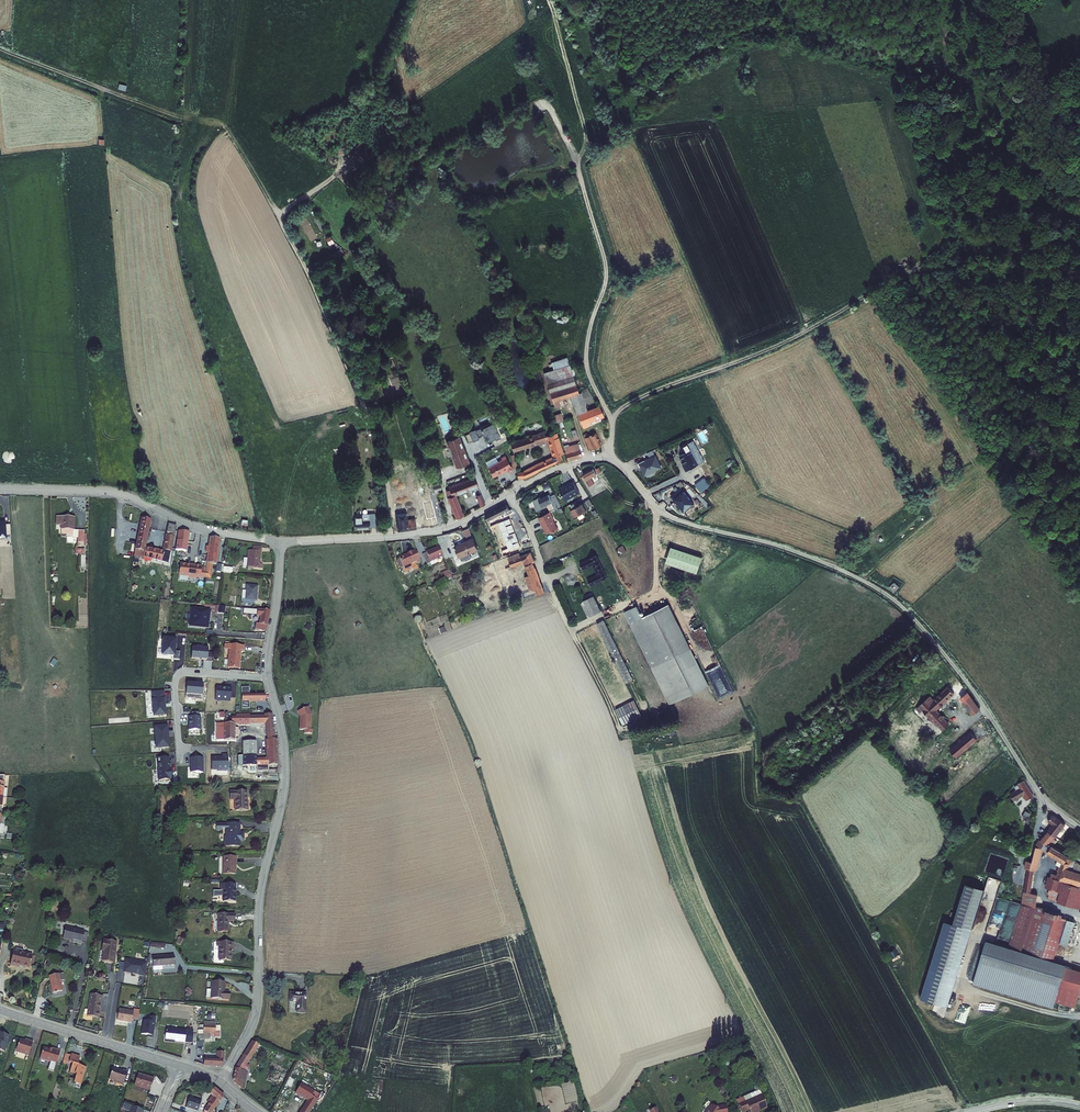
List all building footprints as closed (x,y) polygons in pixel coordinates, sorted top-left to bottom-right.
[(329,245),(334,242),(331,236),(326,238),(329,245)] [(575,393),(581,411),(591,408),(585,390),(581,391),(570,356),(554,360),(556,366),(546,369),(556,405),(568,402),(566,396),(575,393)] [(581,411),(586,425),(592,423),(591,420),(598,418),(607,415),(601,405),(591,408),(581,411)] [(555,414),(557,422),(567,419),(564,411),(555,414)] [(496,421),(500,431),(504,429),(500,419),(496,421)] [(585,431),(590,446),(606,441),(601,428),(590,432),(589,430),(585,431)] [(508,435),(511,442),(522,439),(520,432),(508,435)] [(522,439),(511,442),(514,450),(522,448),(549,440),(546,432),(522,439)] [(527,468),(529,474),(543,470),(543,468),(565,460),(564,454),(566,453),(560,436),(558,437),(557,433),(551,435),(557,457),(527,468)] [(472,462),(463,436),(450,440),(452,446),(454,445),(457,455),(455,456),(459,467),(472,462)] [(564,445),(568,457),(583,452),(579,440),(564,445)] [(700,458),(693,442),(686,445),(688,451),(685,453),(689,462),(687,462),(690,469),(703,463),(701,458),(700,458)] [(662,469),(656,456),(638,464),(644,477),(662,469)] [(510,473),(515,470),(506,457),(502,459),(503,461),(490,469),(495,478),(509,470),(510,473)] [(587,475),(594,488),(598,485),(596,480),(601,477),(597,469),(587,475)] [(432,497),(440,496),(436,485),(434,477),(427,479),(432,497)] [(449,490),(458,516),(465,514),(458,494),(481,486),(477,477),(451,487),(452,489),(449,490)] [(580,494),(573,482),(559,489),(566,501),(580,494)] [(694,505),(679,487),(665,497),(679,512),(685,513),(694,505)] [(478,495),(482,506),(487,504),(483,493),(478,495)] [(557,509),(564,506),(558,494),(553,496),(552,494),(543,498),(543,497),(535,501),(540,512),(549,507),(548,505),(554,502),(557,509)] [(431,519),(432,526),(444,523),(440,497),(440,496),(432,497),(433,500),(436,518),(431,519)] [(589,498),(570,511),(574,518),(593,505),(589,498)] [(509,501),(488,512),(492,519),(494,518),(513,508),(511,503),(509,501)] [(495,538),(504,556),(510,554),(502,535),(507,532),(501,517),(514,511),(513,508),(494,518),(494,519),(492,520),(500,537),(495,538)] [(557,509),(541,518),(544,524),(545,524),(547,526),(546,527),(549,533),(558,529),(559,531),(566,527),(563,522),(563,521),(561,517),(562,515),(560,512),(559,512),(557,509)] [(355,516),(356,526),(375,525),(375,511),(363,512),(363,515),(355,516)] [(399,513),(400,529),(428,527),(427,519),(411,521),(411,517),(410,512),(399,513)] [(74,517),(56,518),(57,525),(62,525),(62,529),(62,533),(69,533),(69,535),(74,535),(74,530),(74,517)] [(144,518),(136,556),(145,558),(147,548),(153,520),(144,518)] [(165,552),(147,548),(145,558),(164,562),(165,559),(172,561),(179,526),(171,524),(165,552)] [(471,538),(477,535),(472,524),(466,527),(471,538)] [(181,531),(178,550),(188,552),(191,533),(181,531)] [(461,544),(468,559),(478,555),(476,551),(482,548),(477,535),(471,538),(467,540),(467,542),(461,544)] [(199,570),(198,576),(203,577),(214,578),(215,564),(219,565),(223,539),(213,537),(212,547),(210,547),(209,553),(211,553),(209,571),(199,570)] [(447,553),(443,544),(431,550),(435,559),(447,553)] [(616,549),(619,555),(626,552),(623,545),(616,549)] [(265,562),(262,562),(263,559),(265,547),(256,546),(255,550),(252,550),(251,557),(247,556),(246,568),(250,569),(250,567),(265,569),(265,562)] [(702,557),(671,548),(666,565),(696,575),(702,557)] [(424,560),(419,549),(416,551),(415,550),(414,550),(411,551),(411,552),(410,553),(411,553),(408,554),(407,553),(402,555),(407,566),(419,560),(420,562),(424,560)] [(500,564),(507,584),(508,583),(510,588),(511,587),(512,591),(515,590),(514,586),(516,586),(509,568),(528,561),(529,564),(537,560),(533,551),(523,555),(522,553),(514,556),(515,558),(500,564)] [(594,586),(610,578),(599,556),(583,564),(586,570),(596,565),(601,575),(591,580),(594,586)] [(529,564),(531,569),(539,566),(537,560),(529,564)] [(226,564),(225,571),(235,572),(236,565),(226,564)] [(526,591),(529,598),(549,590),(539,566),(531,569),(533,573),(529,575),(531,582),(536,580),(539,587),(534,589),(526,591)] [(890,587),(895,591),(899,587),(894,582),(890,587)] [(243,598),(243,602),(258,604),(258,600),(259,600),(261,586),(250,585),(248,598),(243,598)] [(587,601),(594,616),(604,612),(597,597),(587,601)] [(583,603),(590,618),(594,616),(587,601),(583,603)] [(672,604),(646,617),(633,623),(673,705),(712,686),(672,604)] [(628,612),(633,623),(646,617),(641,606),(628,612)] [(213,610),(194,608),(193,626),(211,628),(213,610)] [(245,608),(244,615),(263,617),(261,629),(269,630),(272,611),(260,609),(259,612),(254,611),(255,609),(245,608)] [(600,624),(629,681),(636,678),(607,621),(600,624)] [(181,645),(182,639),(168,638),(167,655),(179,656),(179,659),(184,660),(185,651),(179,651),(180,645),(181,645)] [(234,649),(231,667),(242,668),(245,651),(248,652),(249,646),(229,643),(228,648),(234,649)] [(207,647),(197,646),(196,657),(201,657),(201,658),(204,658),(212,658),(211,660),(217,660),(218,651),(213,651),(213,645),(207,645),(207,647)] [(718,697),(732,692),(728,681),(714,686),(718,697)] [(206,685),(189,683),(188,699),(196,699),(196,700),(205,701),(206,685)] [(225,688),(219,687),(218,700),(233,701),(234,688),(229,688),(229,689),(225,688)] [(252,701),(267,701),(267,695),(252,695),(252,687),(244,687),(243,706),(252,706),(252,701)] [(926,695),(912,708),(916,712),(921,707),(924,711),(933,721),(941,730),(947,724),(934,710),(938,707),(938,708),(943,704),(942,703),(952,693),(947,687),(931,702),(926,695)] [(961,702),(971,715),(978,710),(969,697),(961,702)] [(166,699),(155,700),(156,717),(168,716),(166,699)] [(637,702),(618,711),(625,727),(645,718),(637,702)] [(308,707),(297,712),(299,717),(300,717),(300,718),(300,719),(299,719),(299,730),(304,730),(304,734),(312,734),(312,730),(310,730),(311,715),(308,707)] [(933,721),(924,711),(924,714),(932,722),(933,721)] [(202,713),(198,713),(198,717),(195,717),(195,731),(207,731),(207,717),(202,717),(202,713)] [(252,717),(252,714),(238,714),(238,718),(227,717),(227,724),(237,724),(252,724),(252,717)] [(278,735),(275,715),(267,715),(267,716),(268,724),(270,735),(278,735)] [(159,749),(171,748),(169,724),(157,725),(159,749)] [(227,724),(219,724),(219,739),(237,739),(237,724),(227,724)] [(970,733),(949,752),(956,759),(976,741),(970,733)] [(280,755),(280,740),(278,740),(270,740),(271,755),(280,755)] [(259,742),(246,742),(246,744),(242,744),(243,750),(246,750),(246,756),(251,756),(259,756),(259,742)] [(280,755),(271,755),(271,758),(271,765),(272,765),(281,765),(281,762),(280,755)] [(259,759),(259,756),(251,756),(246,756),(240,756),(240,765),(246,765),(246,772),(259,772),(259,765),(259,759)] [(214,760),(214,772),(220,772),(220,773),(231,773),(231,757),(225,757),(225,759),(214,760)] [(172,758),(160,759),(161,770),(162,781),(175,780),(174,768),(173,768),(172,758)] [(205,758),(193,758),(193,763),(194,763),(194,773),(206,773),(205,758)] [(271,758),(259,759),(259,765),(259,772),(272,773),(272,771),(272,765),(271,765),(271,758)] [(0,774),(0,795),(8,796),(12,796),(13,788),(9,788),(9,782),(8,782),(9,774),(0,774)] [(1019,796),(1022,801),(1032,794),(1023,780),(1013,786),(1013,787),(1010,789),(1011,791),(1005,795),(1009,802),(1019,796)] [(239,800),(239,811),(253,811),(252,801),(251,801),(251,791),(233,792),(234,800),(239,800)] [(8,823),(9,814),(6,813),(6,809),(0,809),(0,822),(8,823)] [(1025,810),(1022,815),(1029,820),(1032,815),(1025,810)] [(1051,821),(1045,830),(1052,836),(1062,822),(1050,813),(1046,817),(1051,821)] [(226,837),(226,847),(245,847),(245,841),(243,841),(243,838),(245,838),(244,824),(221,824),(221,832),(227,832),(227,829),(230,829),(230,837),(226,837)] [(1075,830),(1066,824),(1063,830),(1069,834),(1068,836),(1070,837),(1075,830)] [(1046,845),(1045,846),(1048,848),(1045,851),(1057,860),(1055,868),(1057,868),(1054,879),(1061,881),(1055,901),(1074,906),(1079,887),(1079,886),(1079,881),(1079,871),(1069,867),(1071,860),(1066,859),(1066,856),(1053,846),(1056,842),(1051,838),(1052,836),(1045,830),(1038,839),(1046,845)] [(228,858),(227,874),(240,875),(240,858),(228,858)] [(1079,871),(1079,865),(1071,860),(1069,867),(1079,871)] [(1053,1006),(1055,1000),(1075,1006),(1079,990),(1079,970),(1065,965),(1065,964),(1054,960),(1067,917),(1034,907),(1037,893),(1030,891),(1033,870),(1027,868),(1022,905),(1009,945),(999,942),(987,939),(974,982),(1053,1006)] [(983,893),(996,897),(1002,880),(989,876),(983,893)] [(1048,899),(1055,901),(1061,881),(1054,879),(1048,877),(1045,887),(1049,888),(1047,894),(1049,894),(1048,899)] [(930,967),(958,976),(985,887),(966,881),(954,921),(945,919),(930,967)] [(227,897),(227,902),(239,902),(239,884),(224,884),(224,891),(216,891),(216,897),(227,897)] [(1019,903),(996,897),(987,931),(998,934),(1000,927),(1011,930),(1019,903)] [(221,915),(220,933),(231,933),(231,922),(237,922),(237,915),(221,915)] [(69,941),(72,941),(71,944),(80,946),(81,943),(83,933),(83,932),(65,928),(62,940),(69,941)] [(103,952),(101,962),(113,964),(117,943),(103,940),(101,951),(103,952)] [(222,947),(221,962),(233,962),(234,952),(236,952),(237,943),(219,943),(219,947),(222,947)] [(13,952),(9,966),(19,968),(19,967),(29,969),(32,957),(13,952)] [(174,956),(152,958),(153,967),(162,967),(175,966),(174,956)] [(148,964),(126,960),(124,972),(137,975),(137,974),(140,974),(140,976),(145,977),(148,964)] [(929,968),(927,973),(939,977),(941,972),(929,968)] [(48,978),(51,995),(60,993),(58,983),(62,983),(61,976),(48,978)] [(214,983),(213,1000),(231,1001),(232,994),(226,993),(227,984),(214,983)] [(307,995),(291,994),(291,1002),(299,1002),(298,1013),(306,1014),(307,995)] [(89,995),(85,1017),(97,1019),(98,1012),(99,1012),(101,998),(89,995)] [(118,1010),(116,1021),(130,1024),(131,1020),(137,1021),(139,1010),(133,1009),(132,1012),(118,1010)] [(155,1019),(150,1018),(149,1022),(143,1021),(141,1035),(147,1036),(146,1038),(152,1039),(155,1019)] [(214,1022),(204,1022),(203,1034),(207,1034),(208,1033),(215,1033),(216,1026),(214,1026),(214,1022)] [(187,1031),(167,1029),(165,1042),(170,1043),(170,1041),(191,1043),(193,1030),(187,1029),(187,1031)] [(0,1035),(0,1053),(4,1054),(9,1038),(0,1035)] [(256,1041),(250,1039),(242,1054),(249,1058),(256,1041)] [(31,1056),(35,1042),(31,1041),(30,1042),(21,1040),(18,1052),(31,1056)] [(45,1046),(41,1057),(58,1062),(62,1050),(57,1048),(56,1049),(45,1046)] [(75,1081),(82,1084),(88,1066),(79,1064),(82,1056),(73,1053),(67,1051),(65,1059),(71,1061),(74,1062),(71,1071),(78,1073),(75,1081)] [(224,1060),(224,1053),(218,1052),(217,1060),(204,1059),(204,1066),(222,1067),(223,1060),(224,1060)] [(249,1058),(242,1054),(237,1063),(246,1065),(249,1058)] [(246,1065),(237,1063),(236,1067),(234,1077),(234,1079),(236,1080),(246,1089),(248,1077),(246,1077),(246,1074),(248,1075),(250,1065),(246,1065)] [(116,1081),(124,1084),(128,1071),(124,1070),(123,1071),(121,1070),(120,1070),(113,1068),(110,1078),(116,1080),(116,1081)] [(136,1084),(152,1089),(155,1077),(150,1075),(150,1076),(139,1073),(136,1084)] [(203,1111),(204,1111),(212,1111),(224,1094),(215,1088),(214,1088),(211,1093),(214,1095),(209,1102),(210,1103),(203,1111)] [(299,1088),(296,1093),(309,1100),(302,1111),(310,1111),(317,1098),(299,1088)] [(189,1097),(185,1108),(197,1111),(201,1101),(189,1097)] [(746,1111),(765,1111),(770,1110),(766,1099),(750,1105),(750,1104),(743,1106),(746,1111)]
